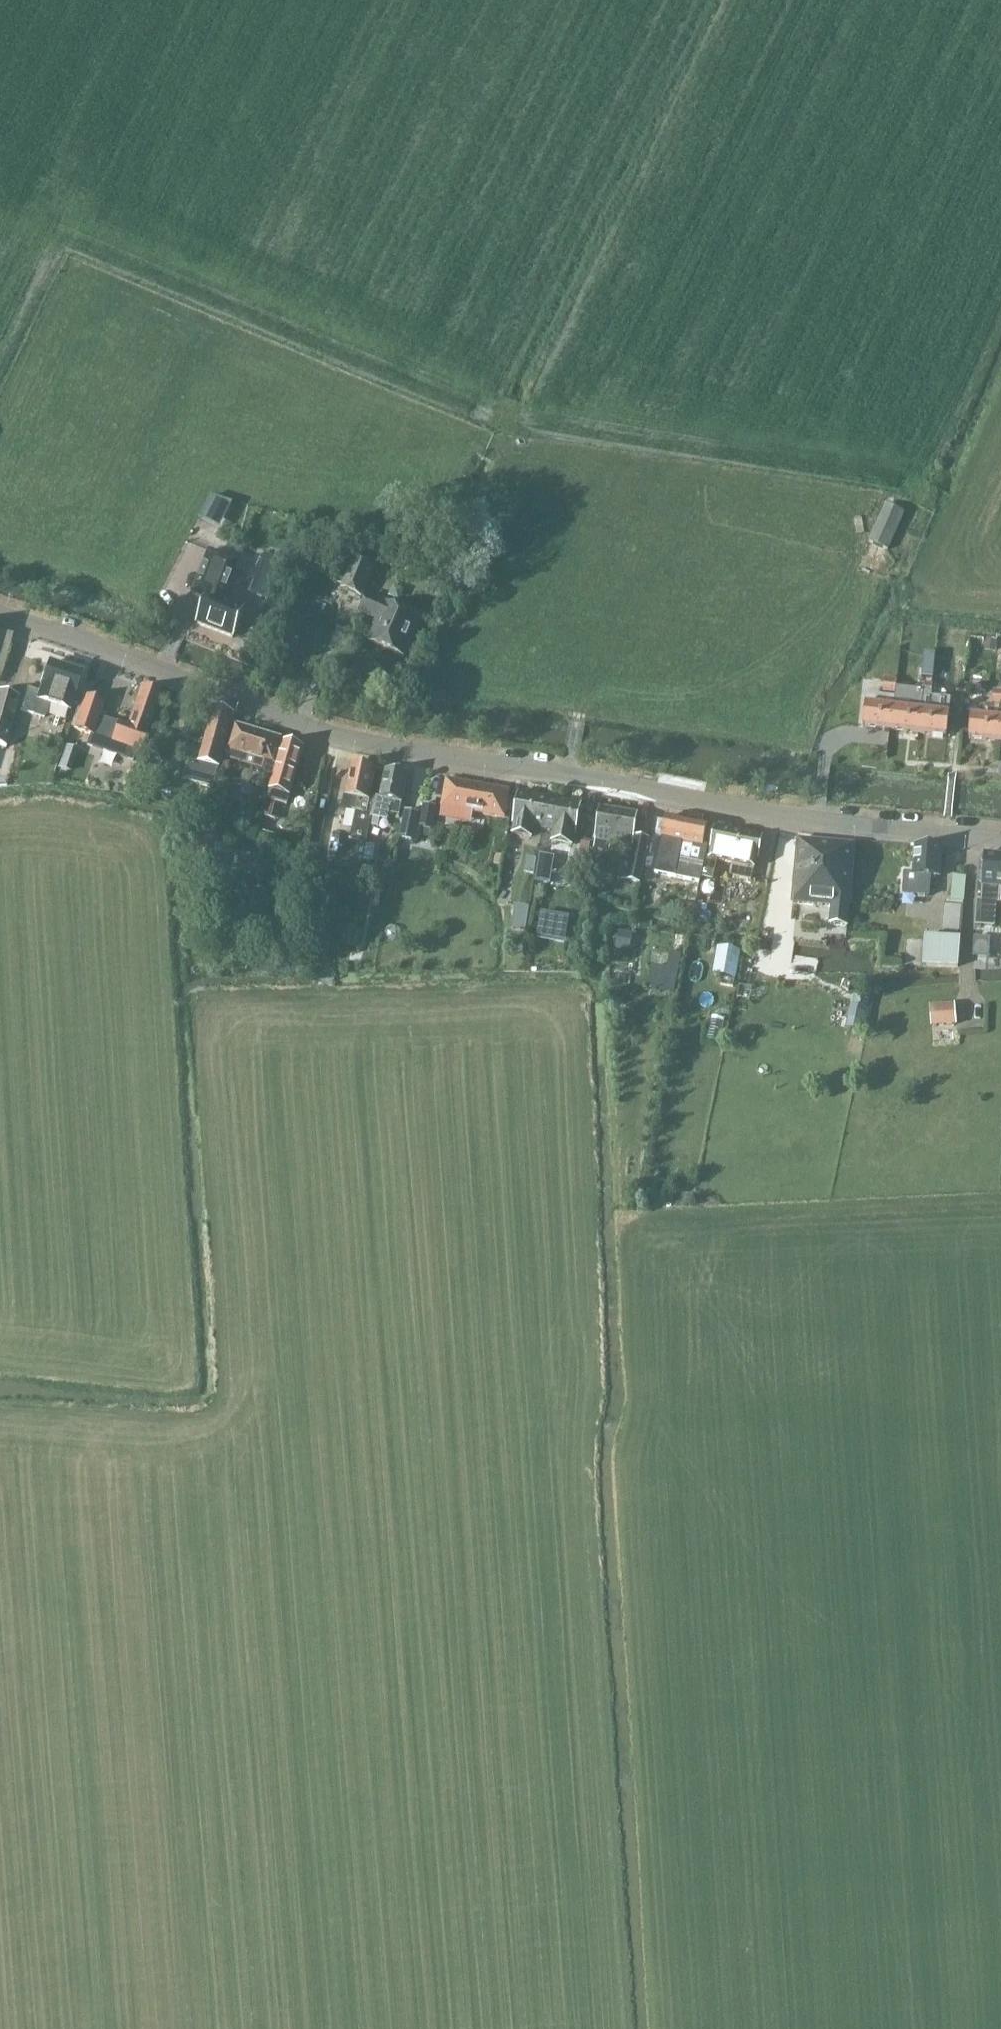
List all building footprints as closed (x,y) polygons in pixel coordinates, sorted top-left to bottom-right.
[(885,505),(869,542),(887,550),(903,513),(885,505)] [(245,607),(225,599),(239,562),(208,550),(191,594),(206,599),(203,608),(196,625),(232,639),(245,607)] [(282,578),(271,574),(276,561),(264,556),(249,594),(266,601),(269,602),(272,603),(282,578)] [(361,597),(374,567),(356,559),(343,589),(361,597)] [(419,619),(403,612),(367,596),(361,611),(380,619),(370,643),(403,657),(419,619)] [(266,601),(253,633),(273,641),(284,613),(280,606),(272,603),(269,602),(266,601)] [(245,640),(241,651),(266,661),(272,645),(255,638),(252,643),(245,640)] [(997,641),(987,639),(985,650),(995,651),(997,641)] [(923,653),(920,677),(932,678),(935,654),(923,653)] [(6,748),(16,709),(41,717),(46,703),(66,710),(71,697),(73,698),(80,674),(50,664),(42,687),(40,693),(21,687),(17,700),(0,695),(0,746),(6,748)] [(894,693),(896,678),(884,676),(882,692),(894,693)] [(930,697),(932,684),(923,683),(922,696),(930,697)] [(84,684),(80,696),(84,697),(89,699),(93,687),(84,684)] [(84,697),(73,729),(89,734),(85,745),(132,760),(136,750),(141,752),(148,732),(147,732),(160,694),(140,687),(127,726),(98,716),(103,703),(89,699),(84,697)] [(1000,692),(1000,691),(992,690),(991,703),(989,703),(988,718),(970,717),(969,739),(997,741),(1000,692)] [(862,727),(890,730),(892,708),(893,698),(866,695),(862,727)] [(219,768),(234,715),(214,708),(198,762),(199,762),(198,767),(187,765),(182,780),(213,789),(219,768)] [(918,733),(920,711),(892,708),(890,730),(918,733)] [(946,737),(948,714),(920,711),(918,733),(946,737)] [(273,763),(280,739),(234,725),(225,754),(228,755),(227,759),(257,768),(262,769),(259,779),(271,782),(277,763),(273,763)] [(290,796),(303,748),(283,742),(277,763),(271,782),(269,790),(270,791),(262,816),(274,820),(279,803),(286,805),(289,796),(290,796)] [(370,796),(376,770),(351,764),(345,795),(342,808),(356,811),(350,840),(365,843),(371,818),(375,797),(370,796)] [(402,804),(407,776),(385,772),(380,798),(375,797),(371,818),(387,821),(389,813),(399,815),(402,804)] [(446,780),(441,808),(505,819),(510,791),(446,780)] [(543,831),(550,799),(518,794),(512,825),(511,833),(519,835),(530,837),(533,829),(543,831)] [(575,838),(582,805),(550,799),(543,831),(552,833),(551,839),(573,844),(575,838)] [(431,828),(435,809),(423,806),(419,826),(431,828)] [(636,814),(600,808),(595,840),(631,846),(632,843),(634,843),(633,853),(628,852),(623,880),(641,883),(648,840),(633,837),(636,814)] [(414,840),(419,813),(404,811),(399,838),(414,840)] [(666,816),(654,873),(699,882),(700,877),(702,867),(704,857),(706,847),(701,846),(706,825),(666,816)] [(761,837),(716,828),(709,858),(704,857),(702,867),(702,872),(701,872),(700,877),(712,879),(716,861),(754,868),(756,858),(757,858),(761,837)] [(272,850),(276,839),(261,834),(258,846),(272,850)] [(810,905),(819,906),(825,843),(797,840),(791,903),(810,905)] [(853,845),(825,843),(819,906),(848,909),(853,845)] [(366,845),(364,860),(372,862),(375,847),(366,845)] [(939,877),(941,848),(914,846),(912,873),(903,872),(902,894),(929,895),(930,876),(939,877)] [(983,853),(981,886),(981,901),(976,900),(975,926),(995,927),(996,903),(998,903),(1000,888),(1000,854),(983,853)] [(549,884),(553,856),(538,855),(535,882),(549,884)] [(523,873),(534,875),(536,861),(526,859),(523,873)] [(963,902),(965,877),(952,876),(950,901),(963,902)] [(684,903),(682,915),(690,917),(693,905),(684,903)] [(525,933),(529,907),(514,905),(510,930),(525,933)] [(618,932),(615,947),(625,949),(628,934),(618,932)] [(957,966),(959,939),(924,937),(922,962),(922,965),(957,966)] [(986,962),(987,942),(976,942),(975,962),(986,962)] [(718,985),(732,988),(733,980),(735,980),(740,953),(719,949),(714,976),(720,977),(718,985)] [(652,966),(648,987),(674,992),(681,955),(669,953),(666,969),(652,966)] [(854,994),(852,1005),(866,1009),(869,997),(854,994)] [(932,1026),(955,1024),(954,1004),(930,1006),(932,1026)] [(857,1050),(858,1042),(849,1040),(848,1048),(857,1050)]
